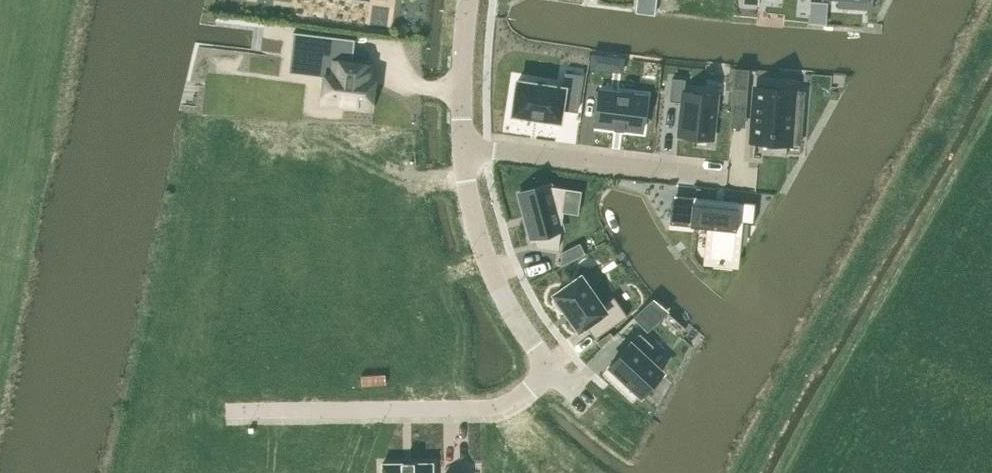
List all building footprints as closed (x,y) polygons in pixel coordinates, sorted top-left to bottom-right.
[(822,2),(811,1),(809,23),(821,24),(822,2)] [(322,103),(370,109),(374,81),(369,81),(371,65),(342,61),(344,38),(293,32),(290,57),(330,61),(329,76),(325,75),(322,103)] [(748,71),(735,70),(734,86),(747,87),(748,71)] [(512,114),(560,121),(561,109),(577,111),(582,76),(566,73),(563,87),(517,81),(512,114)] [(682,102),(678,135),(713,139),(717,95),(684,91),(685,79),(672,78),(670,101),(682,102)] [(757,87),(753,141),(789,144),(789,143),(800,143),(804,92),(793,91),(793,90),(757,87)] [(596,88),(592,126),(643,131),(647,94),(596,88)] [(550,184),(519,193),(531,238),(535,237),(537,245),(557,248),(566,188),(550,186),(550,184)] [(672,201),(669,223),(712,228),(708,259),(733,261),(737,225),(753,226),(756,202),(737,200),(737,208),(672,201)] [(601,305),(580,276),(554,294),(556,296),(552,299),(561,312),(565,309),(579,329),(585,325),(595,338),(627,315),(614,296),(601,305)] [(640,333),(609,366),(622,377),(621,378),(622,379),(623,378),(628,383),(627,384),(628,385),(629,384),(641,395),(662,372),(644,356),(653,346),(640,333)] [(382,463),(382,472),(432,472),(432,463),(382,463)]
